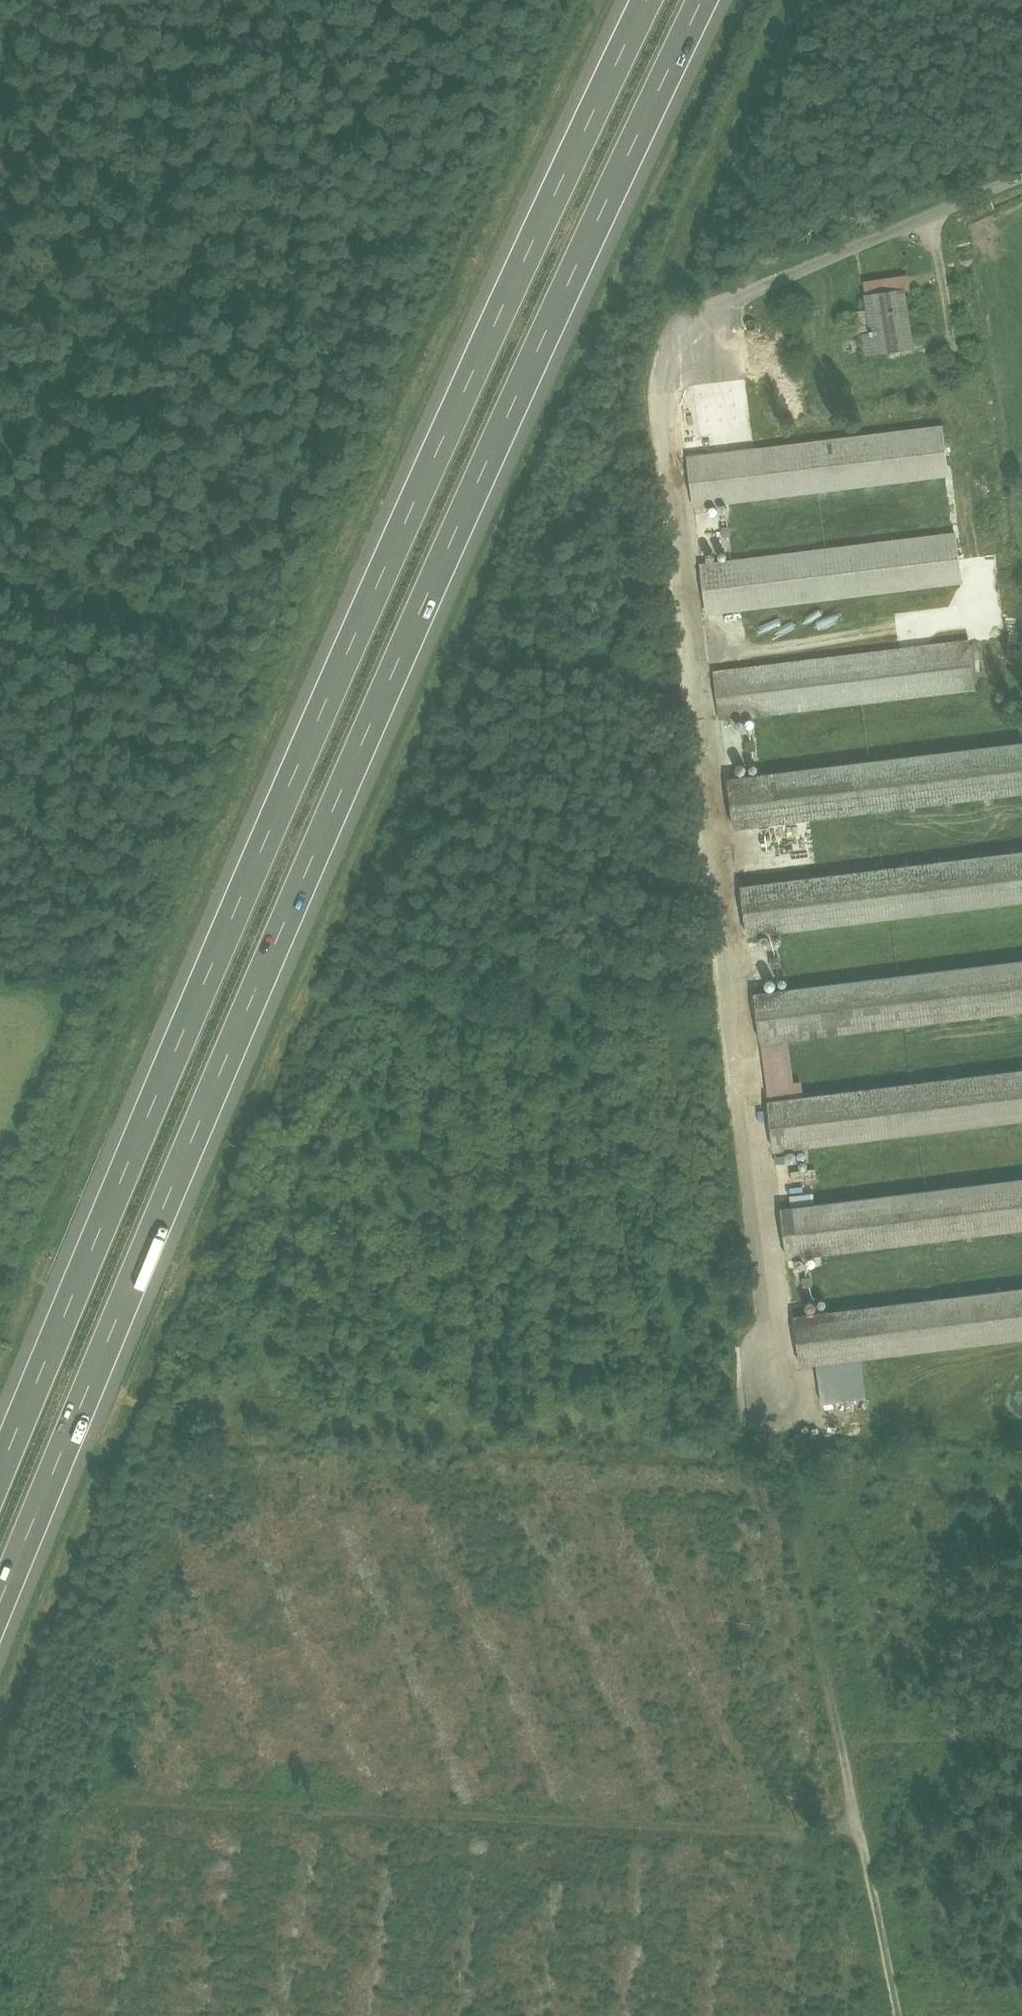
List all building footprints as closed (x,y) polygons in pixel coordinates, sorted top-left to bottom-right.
[(865,285),(867,298),(906,292),(910,291),(908,278),(865,285)] [(916,351),(906,292),(867,298),(874,336),(864,338),(867,359),(916,351)] [(823,320),(821,309),(813,310),(816,322),(823,320)] [(955,430),(689,462),(695,512),(732,507),(961,480),(955,430)] [(739,564),(704,568),(710,617),(745,612),(970,584),(964,536),(739,564)] [(975,641),(716,673),(723,725),(762,720),(982,693),(975,641)] [(732,781),(738,833),(775,828),(1021,798),(1021,745),(768,777),(732,781)] [(744,888),(750,939),(788,934),(1021,906),(1021,854),(781,883),(744,888)] [(757,996),(763,1046),(801,1041),(1021,1014),(1021,963),(795,991),(757,996)] [(771,1103),(778,1155),(814,1151),(1021,1125),(1021,1072),(808,1098),(771,1103)] [(784,1212),(790,1262),(827,1257),(1021,1233),(1021,1182),(821,1207),(784,1212)] [(798,1280),(802,1293),(814,1289),(810,1276),(798,1280)] [(797,1318),(803,1370),(876,1361),(1021,1344),(1021,1291),(834,1314),(797,1318)]
